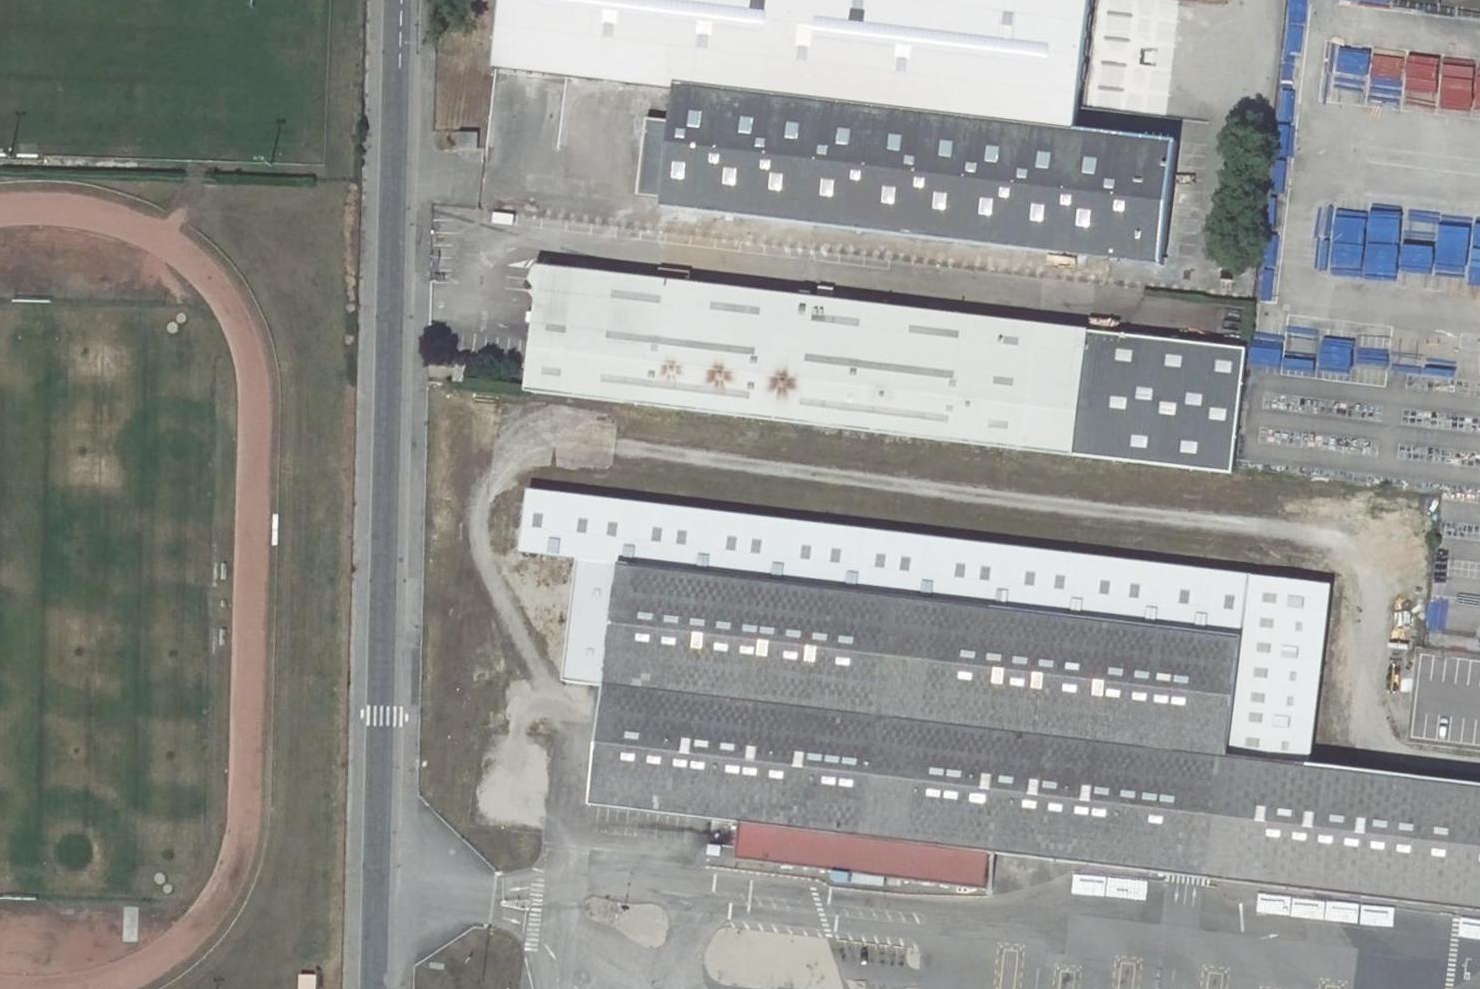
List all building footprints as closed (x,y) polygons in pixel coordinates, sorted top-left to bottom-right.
[(663,208),(1163,267),(1178,144),(1076,132),(1092,0),(504,0),(496,70),(677,90),(673,123),(647,120),(639,196),(664,199),(663,208)] [(566,111),(565,159),(594,160),(595,112),(566,111)] [(461,147),(480,148),(480,131),(461,131),(461,147)] [(541,292),(529,393),(1027,452),(1231,476),(1246,351),(539,266),(534,282),(541,292)] [(456,378),(455,384),(465,385),(467,367),(458,366),(456,378)] [(1322,589),(517,492),(512,555),(568,567),(556,678),(596,691),(580,805),(742,824),(738,860),(836,872),(835,883),(853,886),(855,874),(986,890),(989,853),(1479,911),(1479,788),(1302,769),(1322,589)] [(300,975),(300,988),(316,988),(316,975),(300,975)]
